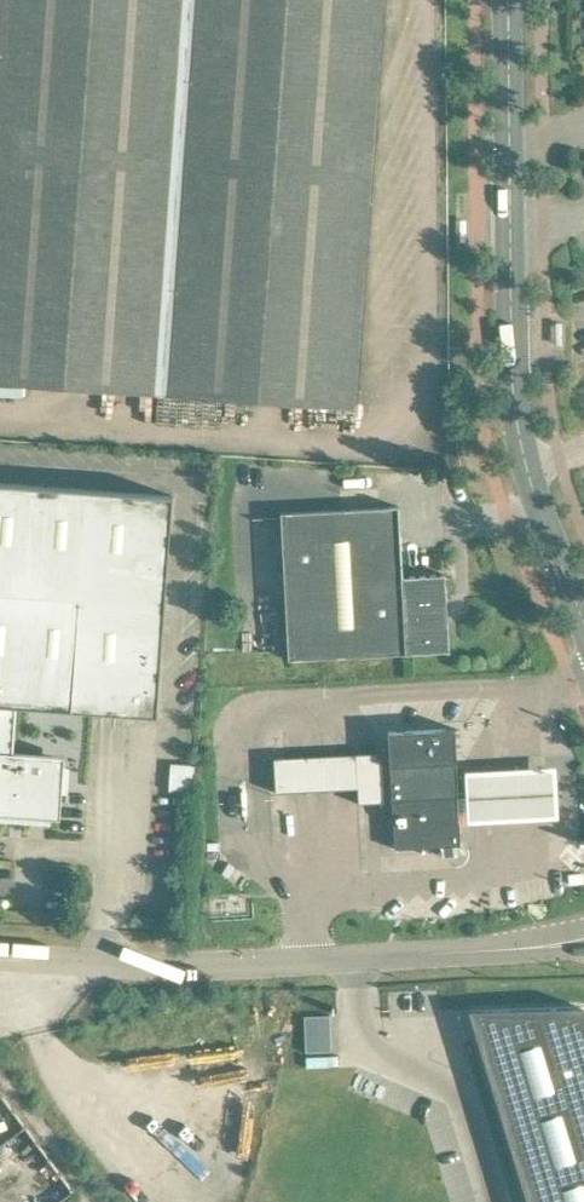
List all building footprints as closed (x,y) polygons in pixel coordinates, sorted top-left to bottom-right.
[(356,408),(385,0),(0,0),(0,383),(356,408)] [(61,818),(65,755),(13,751),(17,705),(157,715),(173,495),(0,483),(0,813),(61,818)] [(399,506),(375,507),(281,512),(289,659),(426,652),(450,651),(449,625),(445,622),(444,603),(447,599),(446,574),(403,576),(399,506)] [(455,728),(389,731),(391,766),(392,799),(395,848),(461,845),(458,796),(456,762),(455,728)] [(381,752),(356,753),(358,788),(359,803),(363,803),(384,802),(381,752)] [(285,757),(286,791),(322,790),(358,788),(356,753),(320,755),(285,757)] [(284,757),(274,758),(276,792),(285,791),(286,791),(285,757),(284,757)] [(171,764),(169,790),(195,792),(196,765),(171,764)] [(556,815),(553,768),(466,772),(468,819),(556,815)] [(469,1010),(528,1201),(583,1201),(583,1007),(578,1006),(572,1005),(469,1010)] [(330,1014),(306,1016),(308,1051),(332,1049),(330,1014)] [(0,1090),(0,1128),(19,1113),(0,1090)]
